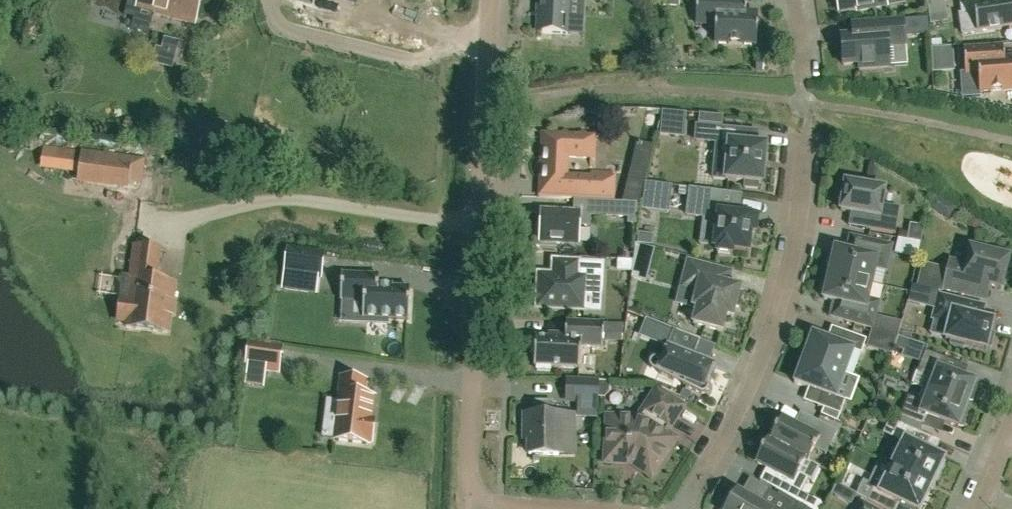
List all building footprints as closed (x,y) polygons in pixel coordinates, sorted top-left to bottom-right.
[(154,14),(194,25),(201,0),(128,0),(124,16),(133,19),(129,30),(148,35),(154,14)] [(538,4),(537,4),(537,5),(536,6),(536,7),(536,8),(536,9),(537,10),(538,10),(537,31),(540,34),(561,35),(567,36),(567,20),(568,0),(538,0),(538,4)] [(695,24),(715,25),(714,44),(756,46),(757,16),(745,15),(746,0),(696,0),(695,24)] [(839,13),(857,9),(857,12),(886,7),(902,4),(902,0),(837,0),(839,13)] [(961,17),(974,15),(976,33),(1011,28),(1011,0),(1008,0),(999,1),(999,0),(959,0),(961,17)] [(903,19),(852,23),(853,37),(841,38),(843,66),(858,64),(859,69),(889,67),(888,48),(905,47),(903,19)] [(161,40),(159,64),(177,65),(178,41),(161,40)] [(952,46),(931,48),(932,73),(954,72),(952,46)] [(963,50),(965,75),(966,75),(977,74),(979,91),(979,92),(1011,90),(1011,61),(1004,61),(1003,47),(963,50)] [(661,134),(686,136),(688,112),(663,110),(661,134)] [(713,158),(714,159),(713,180),(745,183),(744,189),(757,190),(758,184),(762,184),(766,146),(736,144),(737,131),(696,127),(695,141),(715,143),(713,158)] [(543,176),(543,183),(543,199),(605,202),(605,193),(611,194),(612,174),(590,173),(589,178),(563,177),(563,158),(591,160),(592,139),(587,139),(582,133),(577,138),(570,138),(565,132),(559,137),(543,137),(543,136),(543,137),(541,160),(539,161),(537,163),(536,164),(535,166),(535,169),(535,171),(536,173),(538,174),(541,176),(543,176)] [(80,173),(79,183),(138,189),(142,155),(44,144),(41,169),(80,173)] [(865,230),(895,235),(899,208),(882,205),(884,191),(845,184),(844,186),(840,185),(837,200),(842,201),(840,212),(868,216),(865,230)] [(716,229),(713,248),(717,249),(716,253),(732,255),(732,251),(748,253),(751,233),(755,234),(757,220),(753,220),(753,218),(728,214),(729,209),(720,208),(722,193),(690,189),(686,216),(704,218),(702,227),(716,229)] [(640,205),(597,203),(597,217),(629,219),(628,225),(637,225),(640,205)] [(589,215),(572,214),(541,212),(539,244),(577,246),(578,227),(588,227),(589,215)] [(911,223),(909,239),(900,238),(897,253),(920,257),(925,225),(911,223)] [(849,236),(845,252),(835,249),(834,252),(830,251),(827,265),(831,266),(829,275),(871,285),(875,269),(886,272),(892,246),(863,240),(849,236)] [(632,261),(632,271),(630,279),(646,283),(655,250),(635,245),(632,261)] [(130,280),(132,280),(130,296),(130,301),(121,300),(118,321),(127,323),(126,328),(167,333),(174,284),(155,282),(159,251),(135,248),(130,280)] [(987,303),(990,286),(1001,289),(1008,259),(988,254),(985,250),(977,248),(973,251),(970,250),(966,266),(950,262),(943,289),(969,296),(968,299),(987,303)] [(288,251),(285,273),(320,277),(323,256),(288,251)] [(632,271),(632,261),(619,260),(618,271),(632,271)] [(715,267),(715,269),(688,261),(681,285),(698,289),(693,308),(697,309),(693,324),(722,332),(726,317),(732,318),(735,307),(739,308),(743,295),(739,293),(740,289),(730,287),(734,272),(715,267)] [(538,275),(536,309),(584,311),(585,295),(601,295),(603,264),(569,263),(554,262),(553,262),(553,263),(552,276),(538,275)] [(378,286),(379,276),(341,274),(340,301),(363,302),(362,319),(367,319),(367,323),(387,324),(387,320),(408,321),(410,289),(393,288),(393,287),(378,286)] [(871,285),(829,275),(827,284),(823,283),(820,296),(824,297),(823,300),(833,302),(830,318),(845,322),(873,330),(879,303),(868,300),(871,285)] [(925,290),(914,287),(910,303),(921,306),(925,290)] [(932,321),(949,325),(945,340),(950,341),(949,345),(963,349),(964,345),(986,350),(987,348),(990,349),(994,335),(990,334),(993,323),(983,320),(986,306),(966,301),(965,303),(938,296),(932,321)] [(602,324),(576,323),(565,322),(564,335),(547,335),(547,340),(534,339),(534,342),(530,342),(529,355),(533,355),(533,367),(536,367),(536,371),(549,372),(549,368),(578,369),(579,347),(601,348),(602,324)] [(649,365),(649,366),(649,368),(650,369),(658,373),(658,374),(701,395),(702,395),(704,395),(706,394),(707,392),(708,391),(708,389),(708,388),(708,386),(707,384),(706,383),(712,367),(697,361),(699,356),(710,361),(715,347),(700,341),(675,331),(670,342),(669,345),(671,346),(670,350),(667,349),(663,361),(657,358),(655,358),(654,358),(652,359),(651,360),(650,362),(649,363),(649,365)] [(803,360),(844,375),(853,352),(861,355),(866,341),(845,333),(840,345),(812,335),(803,360)] [(264,370),(265,370),(278,372),(281,349),(249,344),(246,368),(249,368),(250,364),(264,366),(264,370)] [(923,390),(966,406),(968,401),(972,402),(978,387),(974,386),(975,384),(943,372),(947,360),(925,352),(917,374),(927,378),(923,390)] [(836,398),(844,375),(803,360),(794,384),(821,395),(817,407),(823,409),(821,416),(837,423),(845,401),(836,398)] [(334,438),(334,439),(334,441),(367,445),(368,442),(371,443),(374,422),(370,422),(373,397),(369,397),(363,396),(364,381),(341,378),(338,402),(327,401),(325,420),(339,422),(336,438),(334,438)] [(596,399),(597,382),(567,381),(566,401),(577,401),(596,402),(596,399)] [(964,412),(966,406),(923,390),(918,402),(908,398),(899,419),(922,428),(926,417),(958,429),(959,427),(962,428),(968,413),(964,412)] [(639,416),(608,415),(606,463),(630,464),(651,477),(675,441),(665,434),(682,408),(657,392),(638,420),(639,416)] [(552,403),(535,403),(534,416),(523,416),(523,432),(528,432),(528,456),(573,456),(573,416),(551,416),(552,403)] [(774,434),(770,442),(808,461),(814,449),(826,455),(837,433),(816,422),(809,435),(781,420),(780,422),(776,420),(770,432),(774,434)] [(932,439),(904,427),(889,421),(883,435),(903,444),(892,467),(932,487),(945,460),(943,459),(926,451),(932,439)] [(808,461),(770,442),(768,440),(756,463),(782,477),(775,491),(796,503),(808,480),(798,475),(805,462),(807,463),(808,461)] [(932,487),(892,467),(880,491),(874,488),(867,502),(881,508),(897,508),(900,504),(910,508),(921,508),(932,487)] [(852,503),(858,492),(839,483),(834,494),(852,503)] [(727,500),(722,508),(795,508),(796,507),(768,491),(759,507),(737,494),(731,503),(727,500)]
